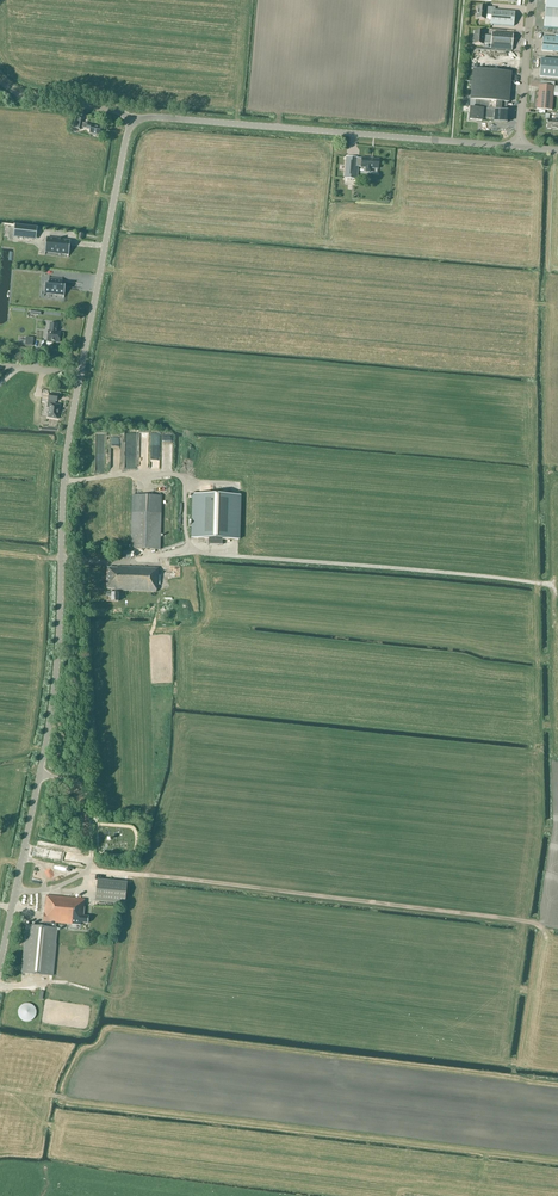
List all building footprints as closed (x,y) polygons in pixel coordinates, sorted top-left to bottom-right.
[(545,10),(544,28),(557,29),(557,0),(546,0),(545,10)] [(490,24),(514,26),(515,12),(491,10),(492,8),(477,7),(476,18),(486,19),(486,15),(491,15),(490,24)] [(484,32),(475,32),(474,44),(483,44),(491,44),(491,45),(512,47),(513,35),(492,33),(491,36),(484,35),(484,32)] [(542,51),(557,52),(557,38),(543,36),(542,51)] [(541,59),(540,77),(557,78),(557,60),(541,59)] [(482,114),(482,118),(505,120),(507,103),(508,103),(511,72),(474,69),(472,93),(479,94),(478,113),(482,114)] [(554,86),(539,85),(537,109),(552,110),(554,86)] [(481,121),(482,118),(482,114),(478,113),(479,94),(472,93),(471,99),(475,100),(475,108),(471,108),(470,120),(481,121)] [(82,122),(82,120),(75,119),(74,128),(81,129),(81,127),(90,129),(89,133),(100,135),(101,128),(92,126),(92,125),(88,124),(82,122)] [(547,129),(557,130),(557,120),(547,119),(547,129)] [(366,159),(358,158),(346,157),(344,179),(356,180),(358,166),(365,167),(365,168),(366,168),(365,171),(371,172),(371,168),(378,169),(379,159),(366,158),(366,159)] [(36,240),(38,227),(15,225),(14,237),(36,240)] [(46,245),(49,245),(48,252),(56,253),(56,252),(69,253),(68,258),(69,258),(70,242),(61,241),(61,239),(47,238),(46,245)] [(50,274),(49,281),(45,281),(44,293),(64,295),(66,283),(62,283),(63,275),(50,274)] [(59,342),(60,333),(57,332),(58,324),(50,323),(50,332),(48,331),(47,341),(59,342)] [(52,404),(50,412),(55,413),(54,417),(60,418),(62,408),(56,407),(57,405),(58,400),(50,399),(49,404),(52,404)] [(138,432),(138,457),(147,458),(147,433),(138,432)] [(135,441),(133,435),(125,437),(126,443),(135,441)] [(240,495),(194,494),(192,539),(208,539),(208,544),(223,545),(223,539),(239,540),(240,495)] [(162,496),(132,495),(130,548),(160,549),(162,496)] [(157,585),(158,568),(117,567),(117,568),(108,568),(107,589),(115,589),(115,591),(156,592),(156,585),(157,585)] [(119,593),(107,593),(106,602),(118,602),(119,593)] [(36,846),(34,855),(59,860),(60,850),(36,846)] [(127,883),(97,880),(95,900),(125,903),(127,883)] [(89,924),(90,917),(85,916),(86,905),(85,905),(85,899),(46,895),(43,921),(44,921),(57,923),(82,925),(82,923),(89,924)] [(57,923),(44,921),(44,927),(27,925),(22,973),(53,976),(58,928),(56,928),(57,923)] [(19,1018),(21,1020),(24,1021),(26,1022),(29,1022),(31,1021),(34,1019),(35,1017),(36,1014),(36,1012),(36,1009),(34,1007),(32,1005),(30,1004),(27,1003),(24,1004),(22,1005),(20,1007),(18,1010),(18,1012),(18,1015),(19,1018)]
